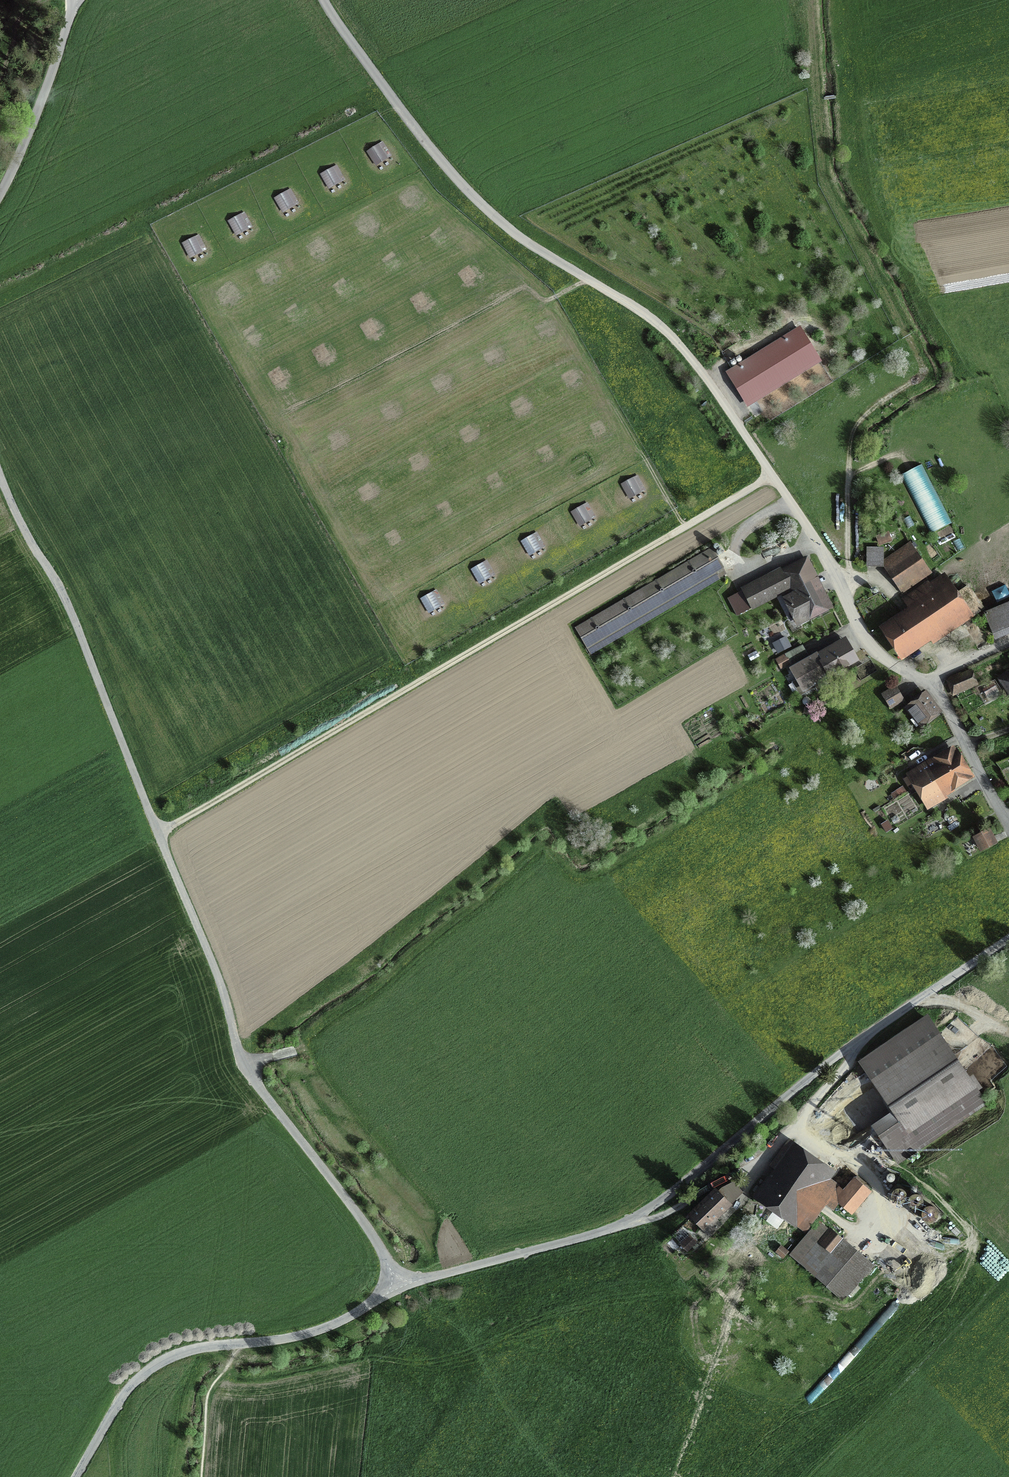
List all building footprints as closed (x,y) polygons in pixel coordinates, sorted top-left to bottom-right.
[(729,374),(747,403),(819,359),(800,330),(729,374)] [(924,467),(902,477),(930,536),(952,526),(924,467)] [(880,544),(890,541),(888,533),(878,537),(880,544)] [(905,591),(929,574),(909,545),(885,562),(905,591)] [(587,649),(723,570),(710,547),(574,626),(587,649)] [(882,564),(882,549),(867,548),(867,563),(882,564)] [(825,605),(804,565),(787,574),(790,580),(781,585),(776,574),(745,591),(745,592),(732,599),(740,613),(783,591),(800,623),(809,618),(807,614),(825,605)] [(956,594),(944,576),(931,585),(929,582),(903,599),(912,612),(886,630),(902,653),(977,602),(967,587),(956,594)] [(1008,628),(1008,604),(985,613),(994,634),(1008,628)] [(779,651),(789,646),(785,638),(775,644),(779,651)] [(856,659),(844,639),(792,669),(804,690),(856,659)] [(953,692),(974,683),(970,673),(949,682),(953,692)] [(890,707),(903,700),(896,686),(882,694),(890,707)] [(924,722),(938,711),(925,694),(907,709),(918,723),(923,720),(924,722)] [(968,775),(954,752),(940,761),(937,755),(908,774),(928,807),(947,797),(943,790),(968,775)] [(983,850),(995,843),(988,831),(976,838),(983,850)] [(899,1160),(983,1103),(926,1018),(862,1061),(879,1086),(837,1114),(873,1166),(893,1153),(899,1160)] [(833,1209),(838,1203),(846,1192),(828,1179),(834,1171),(790,1140),(788,1141),(771,1163),(772,1166),(783,1174),(776,1183),(768,1178),(757,1194),(806,1229),(824,1203),(833,1209)] [(871,1194),(855,1182),(837,1205),(853,1218),(871,1194)] [(710,1234),(721,1223),(716,1219),(731,1204),(718,1191),(692,1216),(710,1234)] [(841,1299),(872,1263),(857,1250),(841,1240),(818,1221),(791,1253),(841,1299)]
